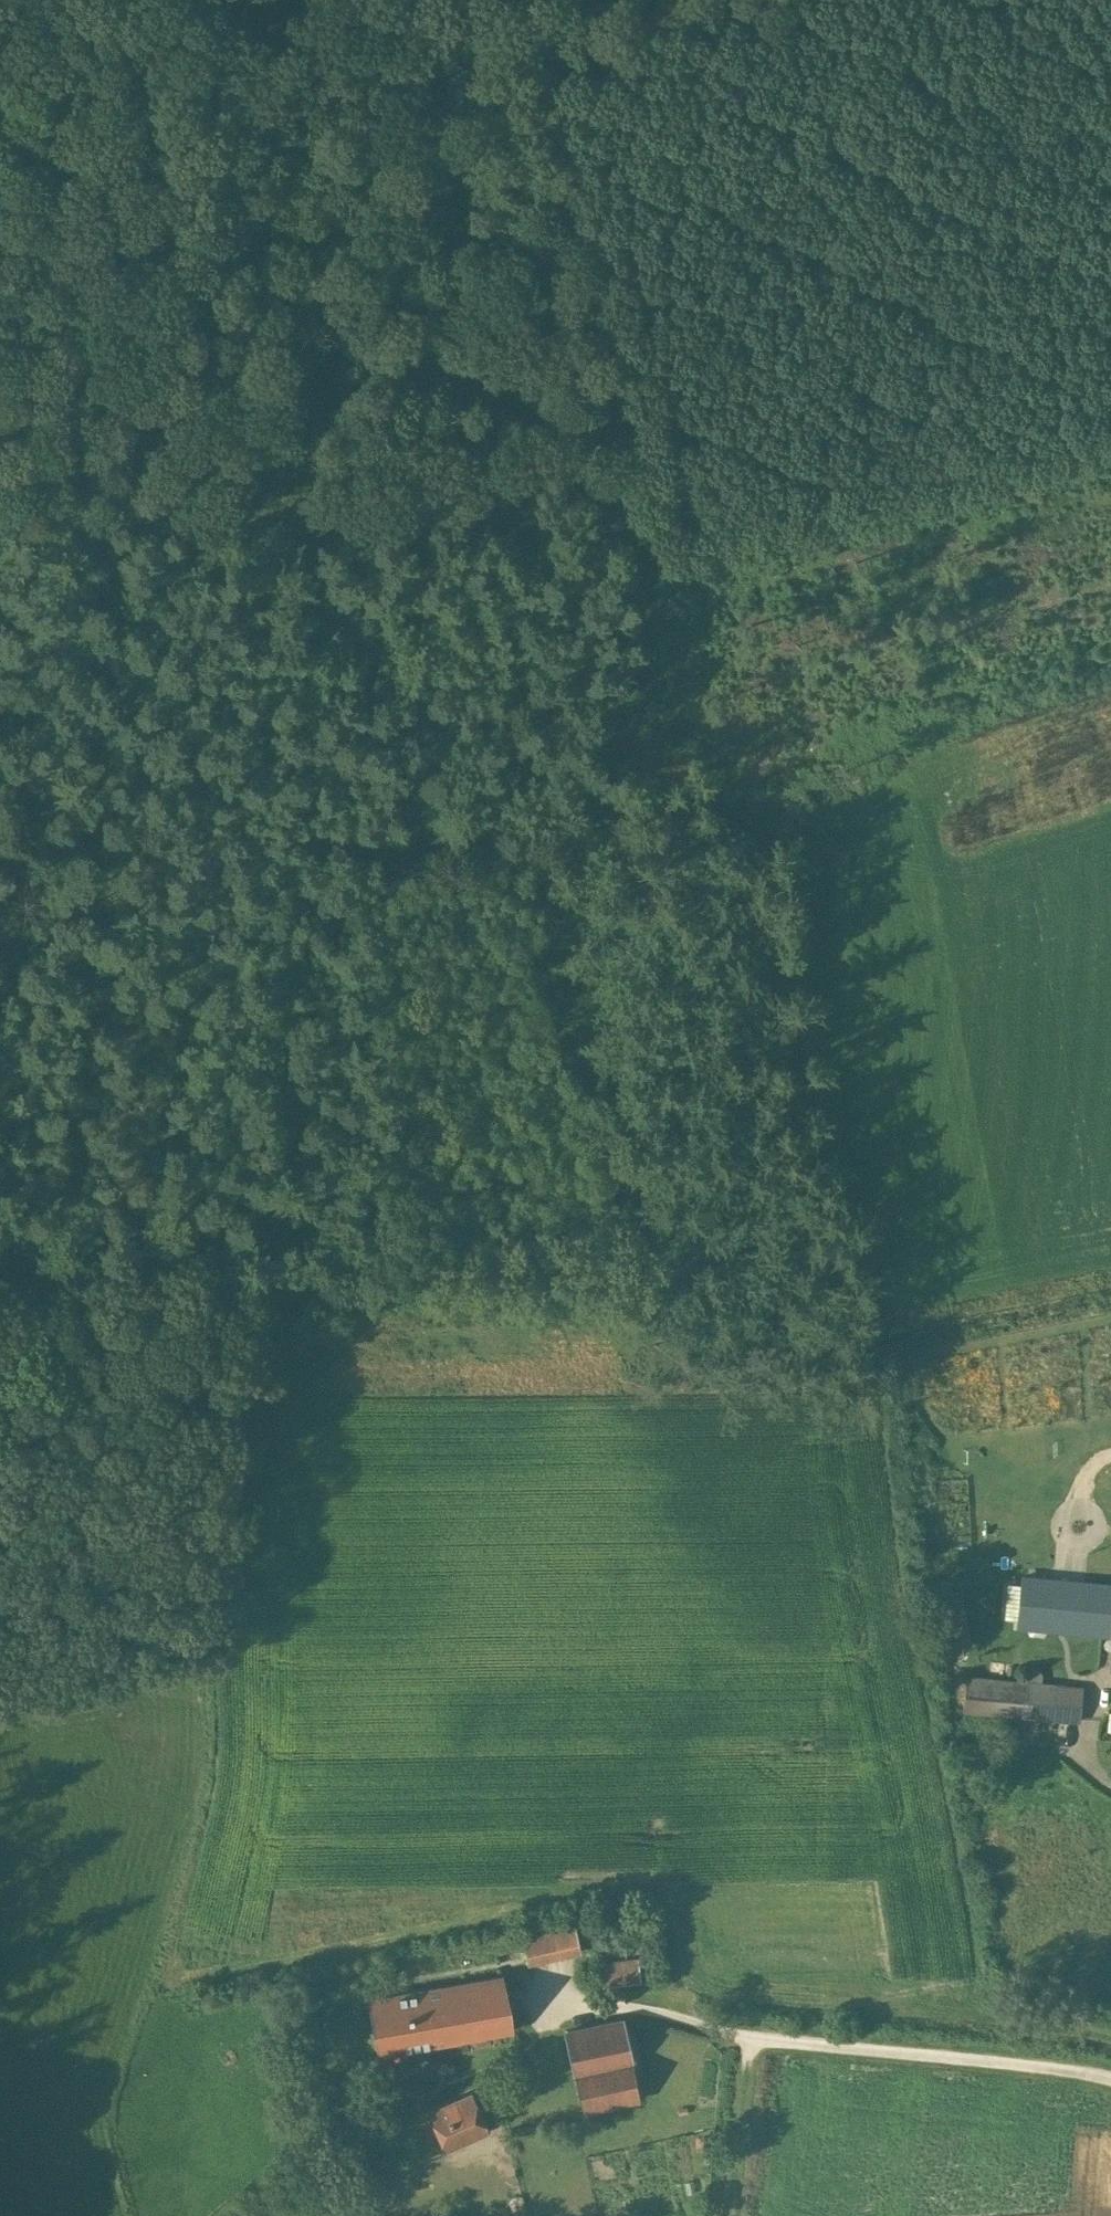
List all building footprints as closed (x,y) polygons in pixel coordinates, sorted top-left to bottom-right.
[(1021,1575),(1018,1623),(1110,1632),(1110,1584),(1021,1575)] [(959,1590),(931,1596),(941,1646),(969,1641),(959,1590)] [(1083,1686),(966,1675),(963,1706),(1080,1718),(1083,1686)] [(572,1918),(521,1928),(528,1963),(580,1953),(572,1918)] [(638,1959),(599,1963),(601,1984),(640,1980),(638,1959)] [(437,1986),(368,1998),(378,2052),(512,2027),(502,1974),(437,1986)] [(622,2018),(565,2029),(574,2071),(631,2060),(622,2018)] [(639,2098),(631,2060),(574,2071),(582,2109),(639,2098)] [(488,2083),(472,2090),(493,2137),(508,2130),(488,2083)] [(472,2090),(426,2110),(453,2168),(498,2147),(493,2137),(472,2090)]
